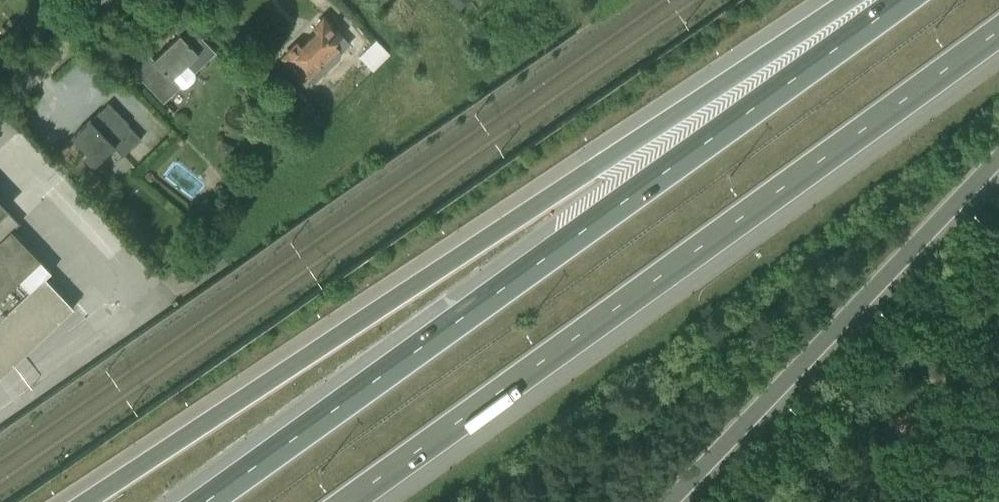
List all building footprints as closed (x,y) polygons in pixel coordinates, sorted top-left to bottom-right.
[(195,73),(218,51),(183,15),(172,25),(180,33),(154,59),(137,41),(120,57),(165,104),(182,87),(173,77),(186,64),(195,73)] [(357,51),(325,16),(314,26),(319,31),(303,45),(299,41),(283,56),(316,91),(329,80),(332,83),(355,63),(350,57),(357,51)] [(394,73),(412,56),(396,40),(378,57),(394,73)] [(122,154),(141,136),(109,101),(72,135),(87,150),(82,155),(93,167),(115,146),(122,154)] [(1,378),(76,306),(47,275),(53,269),(11,225),(17,219),(0,201),(0,377),(1,378)]
